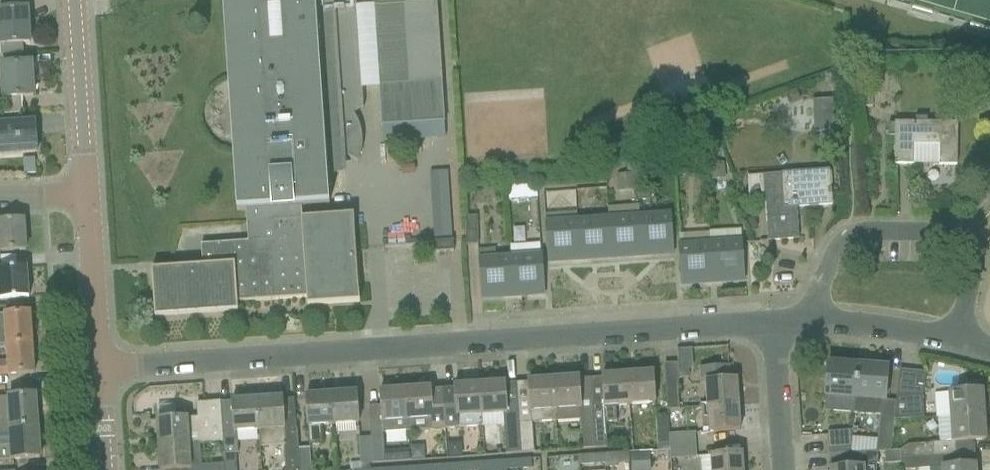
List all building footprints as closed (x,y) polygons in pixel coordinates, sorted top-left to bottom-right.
[(152,270),(155,317),(164,316),(164,315),(176,314),(176,315),(177,315),(177,314),(190,313),(190,314),(191,314),(191,313),(203,312),(203,313),(204,313),(204,312),(216,312),(217,312),(217,311),(229,311),(230,311),(230,312),(238,311),(238,303),(307,299),(308,306),(360,303),(359,293),(358,293),(354,226),(355,225),(354,216),(303,219),(302,207),(330,205),(330,204),(330,201),(329,201),(329,196),(329,190),(329,187),(328,187),(328,176),(328,175),(339,174),(345,174),(344,156),(357,161),(361,150),(361,138),(358,126),(353,115),(363,107),(356,0),(223,0),(223,7),(224,10),(225,21),(224,21),(225,24),(226,35),(225,35),(225,39),(226,39),(227,50),(226,50),(226,53),(227,53),(228,64),(227,64),(227,67),(228,67),(229,79),(228,79),(228,81),(228,82),(229,82),(230,93),(229,93),(229,96),(230,96),(231,107),(230,107),(230,110),(231,110),(232,122),(231,122),(231,125),(232,125),(233,136),(232,136),(232,139),(233,139),(234,150),(233,150),(233,151),(233,153),(234,153),(235,165),(234,165),(234,168),(235,168),(236,179),(235,179),(235,182),(236,182),(236,193),(236,197),(237,197),(237,208),(237,211),(238,211),(246,211),(247,226),(248,242),(201,246),(203,266),(152,270)] [(379,87),(382,127),(445,122),(443,83),(443,82),(442,82),(437,9),(437,5),(438,5),(437,2),(437,0),(373,0),(379,87)] [(30,44),(28,10),(0,12),(0,45),(1,45),(2,56),(24,54),(24,44),(30,44)] [(32,64),(0,67),(0,82),(4,81),(5,99),(5,116),(24,115),(23,98),(34,97),(33,77),(32,77),(31,65),(32,65),(32,64)] [(816,118),(834,117),(833,100),(815,102),(816,118)] [(38,153),(36,124),(2,126),(1,116),(0,116),(0,156),(38,153)] [(895,166),(913,166),(958,166),(958,124),(895,123),(895,166)] [(700,167),(699,152),(683,153),(684,168),(700,167)] [(726,179),(724,163),(711,164),(712,180),(726,179)] [(766,200),(767,222),(769,242),(800,240),(797,209),(833,206),(831,170),(782,173),(782,174),(765,176),(766,200)] [(636,190),(635,175),(628,176),(617,176),(618,191),(636,190)] [(537,186),(508,186),(509,202),(538,199),(537,186)] [(649,188),(638,188),(638,200),(650,199),(649,188)] [(634,256),(643,256),(640,218),(639,218),(639,209),(608,211),(611,258),(612,258),(612,255),(634,254),(634,256)] [(611,258),(608,211),(608,220),(578,222),(577,212),(580,260),(589,259),(589,257),(610,255),(610,258),(611,258)] [(571,261),(580,260),(577,212),(546,214),(549,262),(550,262),(550,259),(571,258),(571,261)] [(479,245),(477,216),(465,217),(466,246),(479,245)] [(671,216),(640,218),(643,256),(651,255),(651,252),(672,251),(672,254),(674,253),(671,216)] [(24,221),(0,223),(0,258),(1,258),(0,253),(26,251),(24,221)] [(744,281),(745,281),(744,261),(741,230),(710,231),(714,283),(722,282),(722,279),(743,278),(744,281)] [(679,248),(682,285),(684,285),(683,282),(705,281),(705,283),(714,283),(710,231),(710,233),(682,235),(682,248),(679,248)] [(454,252),(454,242),(436,243),(436,253),(454,252)] [(511,259),(514,296),(522,296),(522,293),(543,292),(543,294),(545,294),(543,257),(511,259)] [(0,258),(0,300),(30,298),(27,268),(2,269),(1,258),(0,258)] [(511,259),(496,260),(479,261),(482,299),(484,298),(483,296),(505,294),(505,297),(514,296),(511,259)] [(33,344),(31,314),(5,315),(0,316),(0,346),(8,346),(33,344)] [(33,344),(8,346),(9,363),(0,363),(0,376),(35,374),(33,344)] [(855,399),(858,366),(857,366),(848,366),(848,365),(848,366),(844,365),(841,365),(841,367),(837,367),(837,364),(828,364),(826,397),(855,399)] [(891,454),(894,420),(895,415),(882,414),(883,401),(886,401),(888,368),(879,368),(879,370),(875,370),(875,367),(872,367),(872,368),(869,368),(869,367),(868,367),(860,367),(860,366),(858,366),(855,399),(854,414),(881,416),(877,452),(878,452),(878,453),(891,454)] [(706,384),(708,407),(739,405),(737,380),(731,381),(730,367),(700,369),(701,385),(706,384)] [(688,369),(679,370),(680,379),(689,378),(688,369)] [(923,397),(910,396),(913,372),(900,370),(895,415),(894,420),(924,418),(923,397)] [(629,375),(632,405),(656,404),(653,373),(629,375)] [(616,406),(632,405),(629,375),(602,377),(602,379),(592,379),(596,448),(608,448),(607,423),(617,422),(616,406)] [(583,419),(583,423),(585,449),(596,448),(592,379),(590,379),(580,380),(580,378),(555,380),(557,410),(558,421),(583,419)] [(534,453),(533,423),(558,421),(557,410),(555,380),(529,382),(530,401),(519,402),(521,454),(534,453)] [(481,385),(483,414),(503,413),(504,426),(507,455),(521,454),(519,402),(507,403),(505,383),(481,385)] [(678,384),(666,385),(668,410),(680,410),(678,384)] [(447,429),(468,428),(482,427),(484,427),(483,414),(481,385),(454,387),(455,391),(444,391),(446,430),(447,430),(447,429)] [(433,431),(446,430),(444,391),(431,392),(431,388),(407,390),(409,431),(433,429),(433,431)] [(383,437),(373,437),(375,464),(386,463),(384,433),(409,431),(407,390),(380,392),(381,412),(383,437)] [(949,393),(951,418),(987,416),(987,415),(985,415),(983,391),(949,393)] [(359,424),(357,393),(332,395),(334,426),(359,424)] [(334,426),(332,395),(306,397),(309,444),(322,443),(321,426),(334,426)] [(38,428),(36,396),(0,398),(0,413),(10,413),(11,429),(0,429),(0,431),(38,428)] [(283,398),(259,400),(261,430),(263,447),(284,446),(285,450),(287,450),(288,469),(299,469),(298,449),(295,399),(294,399),(294,402),(283,402),(283,398)] [(226,468),(226,469),(237,469),(236,454),(238,454),(236,432),(260,431),(261,447),(263,447),(261,430),(259,400),(232,402),(222,403),(224,442),(226,468)] [(157,421),(159,446),(200,444),(224,442),(222,403),(221,403),(221,402),(202,403),(203,418),(157,421)] [(709,433),(741,431),(739,405),(708,407),(709,433)] [(953,443),(986,441),(985,417),(987,416),(951,418),(938,419),(940,444),(908,446),(909,457),(954,455),(953,443)] [(657,419),(659,444),(658,445),(658,451),(671,450),(671,447),(670,436),(669,418),(657,419)] [(40,459),(38,428),(0,431),(0,461),(40,459)] [(852,441),(853,431),(828,433),(830,455),(849,454),(851,454),(852,441)] [(671,447),(697,446),(696,434),(670,436),(671,447)] [(371,464),(375,464),(373,437),(361,438),(362,464),(363,469),(371,469),(371,464)] [(200,444),(159,446),(160,469),(202,469),(200,444)] [(671,447),(671,450),(671,459),(697,457),(697,446),(671,447)] [(298,449),(299,469),(312,469),(311,448),(298,449)] [(865,465),(876,464),(878,464),(878,453),(878,452),(877,452),(851,454),(849,454),(851,468),(831,469),(865,469),(865,465)] [(604,455),(605,464),(605,468),(618,468),(618,464),(630,463),(629,453),(604,455)] [(631,454),(631,463),(650,462),(650,453),(631,454)] [(742,454),(722,456),(701,457),(702,469),(743,469),(742,454)] [(930,469),(976,469),(976,466),(966,467),(965,454),(954,455),(909,457),(909,458),(901,458),(902,463),(902,469),(910,469),(919,469),(930,469)] [(581,465),(605,464),(604,455),(580,456),(581,465)] [(508,461),(508,469),(515,469),(532,469),(532,459),(508,461)] [(508,461),(483,463),(483,469),(508,469),(508,461)]
